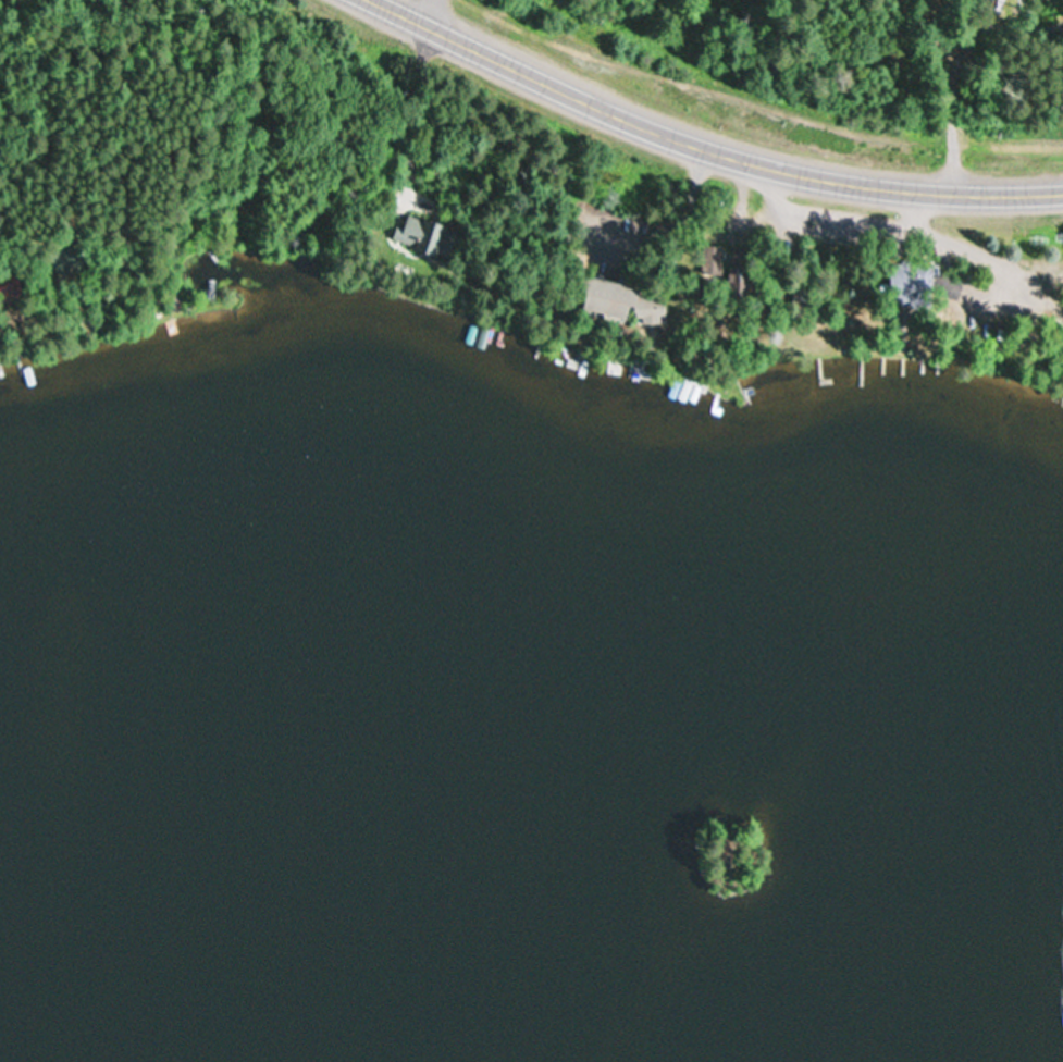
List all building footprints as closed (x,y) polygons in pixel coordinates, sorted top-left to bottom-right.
[(393,242),(445,259),(454,229),(402,212),(393,242)] [(722,278),(722,246),(701,246),(701,278),(722,278)] [(747,292),(747,268),(730,268),(730,292),(747,292)] [(667,294),(581,279),(578,294),(583,295),(580,312),(661,326),(667,294)] [(13,282),(0,288),(0,302),(18,294),(13,282)]
